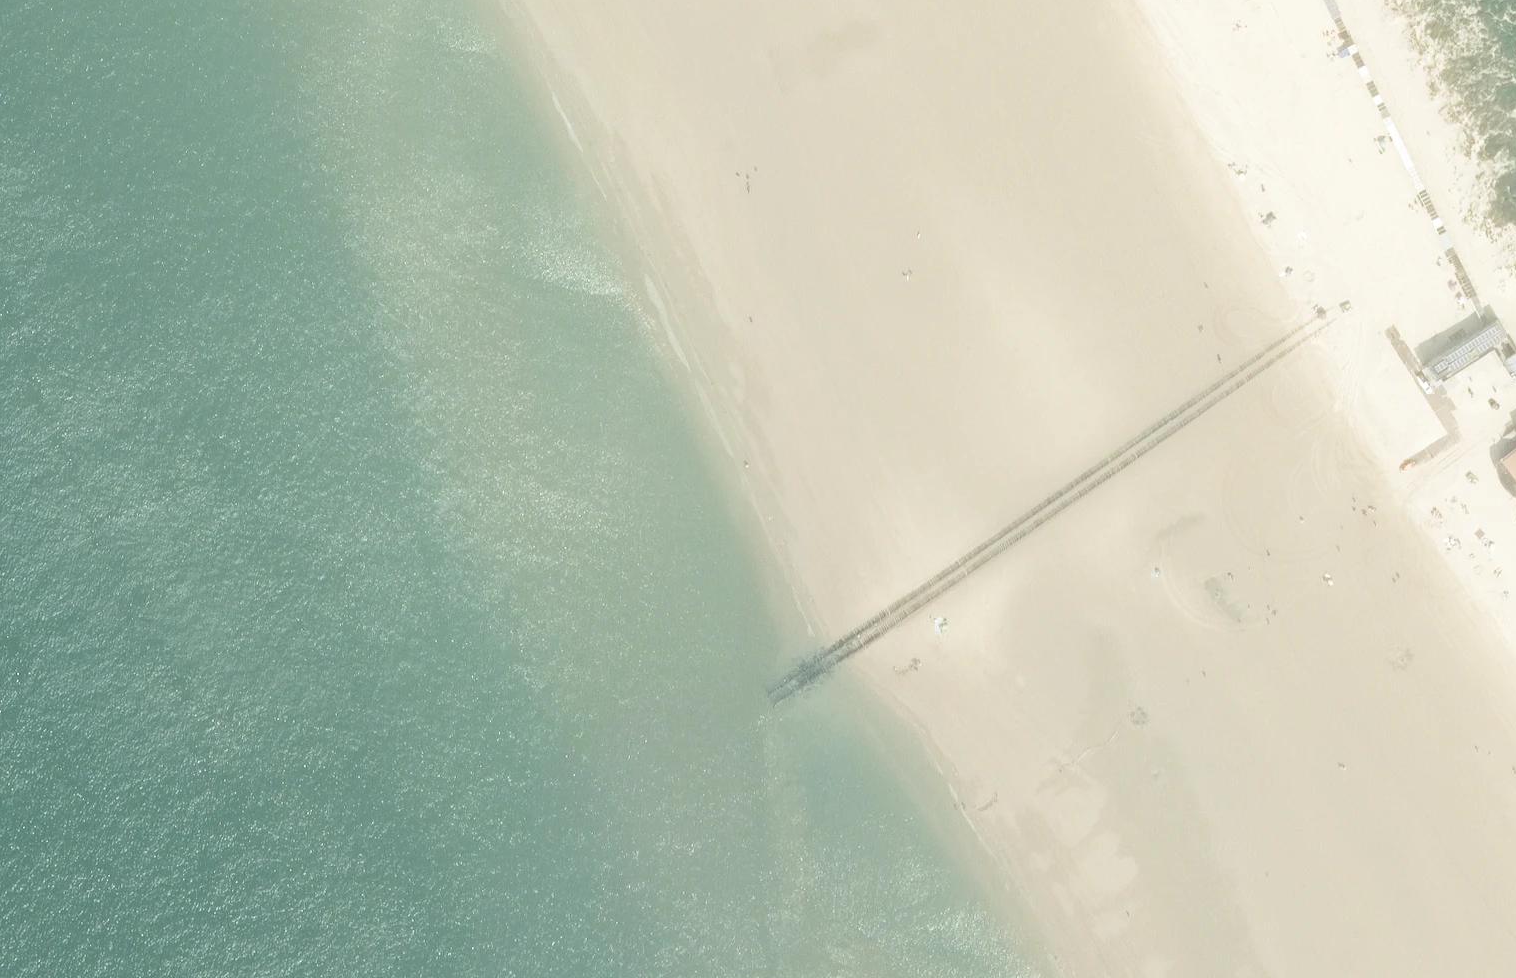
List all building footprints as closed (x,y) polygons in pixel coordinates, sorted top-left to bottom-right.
[(1497,318),(1429,361),(1438,376),(1507,332),(1497,318)] [(1506,362),(1513,373),(1515,371),(1515,348),(1507,354),(1510,359),(1506,362)] [(1498,463),(1515,486),(1515,449),(1498,463)]
